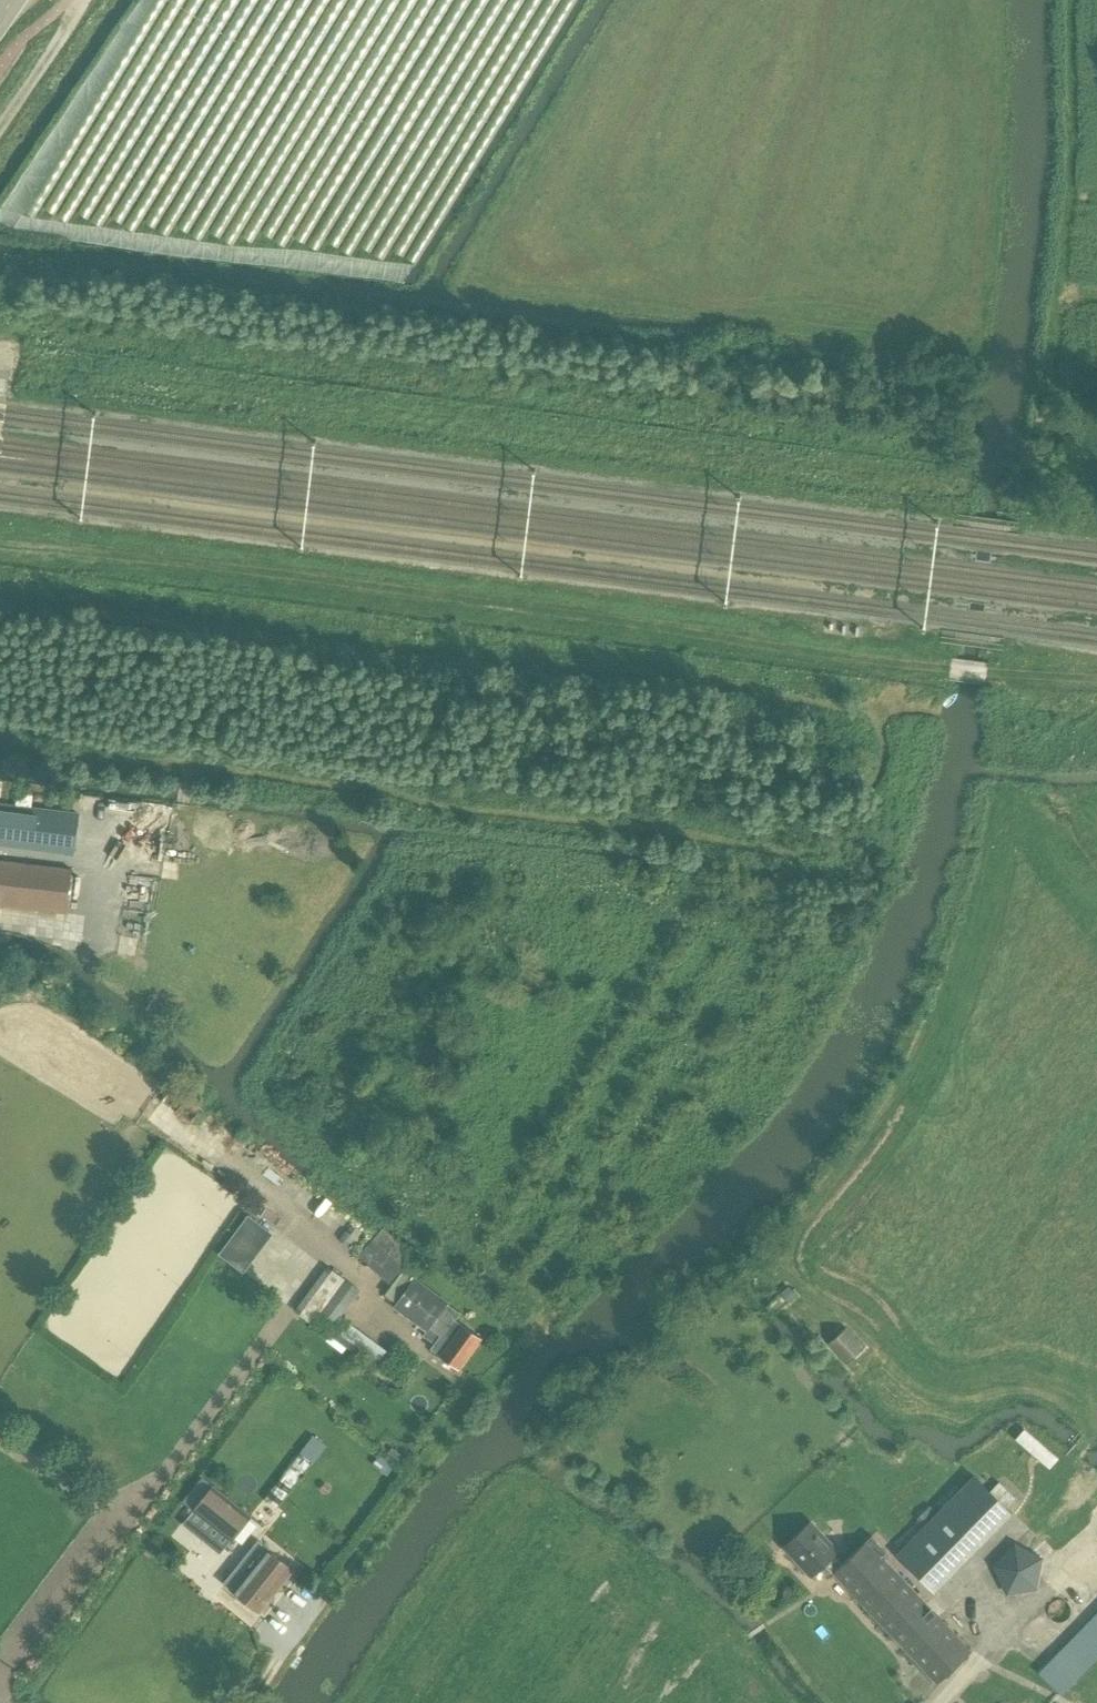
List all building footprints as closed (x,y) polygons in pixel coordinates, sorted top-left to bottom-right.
[(183,205),(176,189),(180,187),(184,195),(207,171),(192,163),(246,142),(233,155),(328,157),(329,158),(340,154),(345,166),(345,152),(357,158),(351,171),(327,170),(374,192),(372,198),(395,188),(395,205),(420,217),(498,136),(110,128),(98,153),(100,154),(123,130),(98,185),(97,219),(139,220),(162,195),(183,205)] [(79,814),(0,804),(0,844),(74,854),(79,814)] [(67,914),(73,869),(0,860),(0,905),(67,914)] [(389,1283),(411,1259),(389,1238),(381,1246),(376,1241),(361,1257),(389,1283)] [(448,1302),(415,1279),(420,1271),(408,1263),(384,1295),(396,1304),(393,1307),(428,1332),(430,1328),(440,1335),(431,1348),(441,1356),(459,1369),(482,1337),(464,1324),(456,1319),(460,1312),(447,1303),(448,1302)] [(342,1316),(362,1290),(343,1276),(337,1283),(327,1276),(304,1307),(317,1317),(311,1325),(372,1371),(387,1350),(342,1316)] [(828,1343),(846,1363),(864,1347),(846,1327),(828,1343)] [(1027,1426),(1018,1436),(1050,1466),(1059,1456),(1027,1426)] [(193,1505),(213,1484),(204,1476),(184,1497),(193,1505)] [(896,1555),(934,1592),(1012,1513),(974,1476),(896,1555)] [(233,1540),(252,1515),(214,1485),(195,1509),(233,1540)] [(838,1551),(811,1522),(784,1547),(811,1576),(825,1563),(935,1681),(934,1682),(935,1683),(971,1649),(971,1648),(969,1649),(885,1559),(888,1556),(885,1553),(886,1551),(873,1538),(874,1537),(872,1536),(842,1564),(834,1555),(838,1551)] [(996,1566),(1008,1592),(1035,1587),(1040,1559),(1015,1545),(996,1566)] [(280,1563),(280,1564),(265,1552),(235,1589),(250,1601),(268,1616),(299,1579),(280,1563)] [(1061,1693),(1093,1660),(1072,1640),(1039,1674),(1061,1693)]
